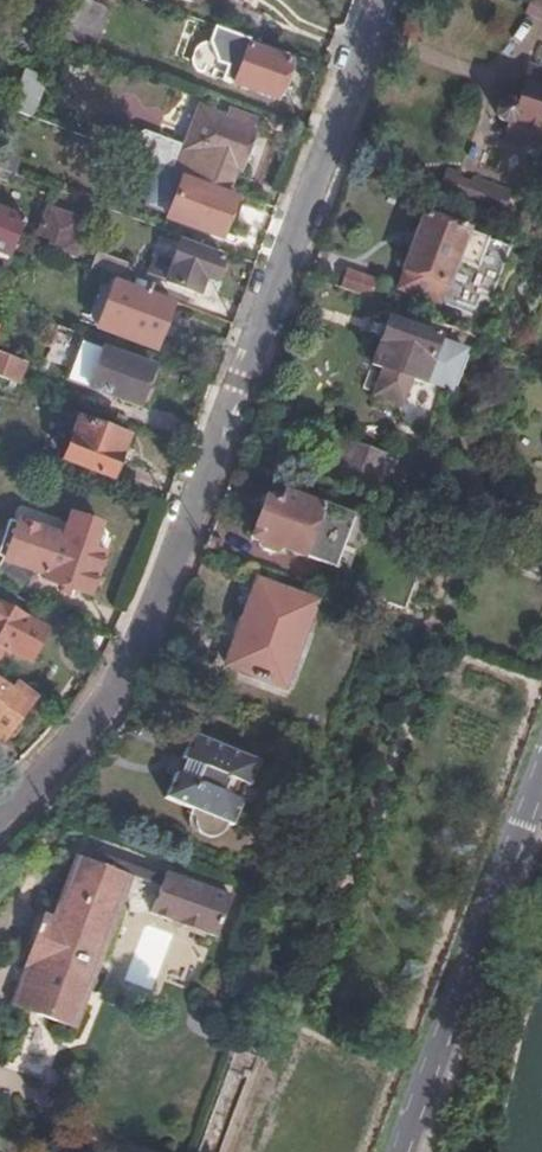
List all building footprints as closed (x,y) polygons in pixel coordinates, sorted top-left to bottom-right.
[(91,49),(110,0),(82,0),(78,5),(76,7),(52,35),(91,49)] [(220,78),(232,82),(277,99),(291,61),(249,45),(251,40),(212,25),(206,41),(203,40),(198,42),(193,46),(188,57),(189,63),(193,68),(211,75),(213,69),(222,73),(220,78)] [(529,67),(517,100),(509,96),(505,103),(499,102),(495,104),(493,107),(492,114),(494,117),(496,119),(500,121),(508,123),(504,133),(541,147),(541,72),(529,67)] [(12,94),(6,109),(29,118),(41,85),(31,81),(34,74),(23,69),(12,94)] [(182,175),(227,192),(235,171),(239,173),(254,129),(252,128),(256,120),(230,111),(227,120),(198,110),(186,146),(145,131),(132,137),(126,154),(158,166),(182,175)] [(168,216),(167,219),(220,239),(234,200),(181,180),(182,175),(158,166),(143,206),(168,216)] [(472,180),(464,199),(498,212),(506,193),(472,180)] [(80,220),(48,208),(38,234),(50,238),(47,247),(74,257),(81,239),(74,235),(80,220)] [(9,256),(23,219),(0,210),(0,253),(9,256)] [(485,239),(422,216),(402,271),(405,272),(398,290),(436,305),(443,286),(465,295),(488,304),(509,249),(485,239)] [(221,261),(179,244),(171,265),(159,261),(152,278),(196,294),(201,280),(213,284),(221,261)] [(92,249),(85,268),(115,280),(123,283),(130,263),(92,249)] [(348,273),(343,288),(369,298),(374,283),(348,273)] [(154,350),(172,301),(123,283),(115,280),(98,328),(154,350)] [(437,335),(388,318),(371,364),(383,369),(374,393),(397,402),(407,377),(419,381),(420,379),(446,388),(461,349),(435,339),(437,335)] [(88,388),(137,407),(151,369),(102,350),(88,388)] [(151,369),(137,407),(159,416),(173,377),(151,369)] [(79,419),(64,459),(109,477),(125,437),(79,419)] [(350,442),(338,475),(370,487),(382,454),(350,442)] [(282,549),(342,572),(353,543),(321,531),(328,508),(286,492),(283,499),(268,493),(252,537),(260,542),(262,548),(273,553),(282,549)] [(43,578),(90,595),(105,552),(100,549),(105,536),(99,524),(77,516),(66,521),(61,536),(58,535),(9,521),(6,529),(0,532),(0,558),(1,558),(29,572),(31,570),(45,573),(43,578)] [(24,595),(34,575),(29,572),(1,558),(0,560),(0,582),(24,595)] [(256,582),(226,665),(282,686),(312,603),(256,582)] [(9,650),(32,662),(48,631),(0,605),(0,666),(9,650)] [(3,737),(30,698),(13,686),(7,693),(0,688),(0,736),(3,737)] [(193,734),(164,798),(230,827),(257,763),(193,734)] [(87,862),(74,858),(52,917),(41,911),(17,974),(18,974),(7,1005),(25,1011),(27,1005),(70,1022),(82,988),(87,990),(96,968),(90,967),(118,893),(125,876),(131,879),(130,881),(158,889),(152,905),(148,915),(213,939),(229,899),(164,874),(162,879),(91,852),(87,862)] [(131,879),(125,876),(118,893),(128,896),(125,903),(152,905),(158,889),(130,881),(131,879)]
